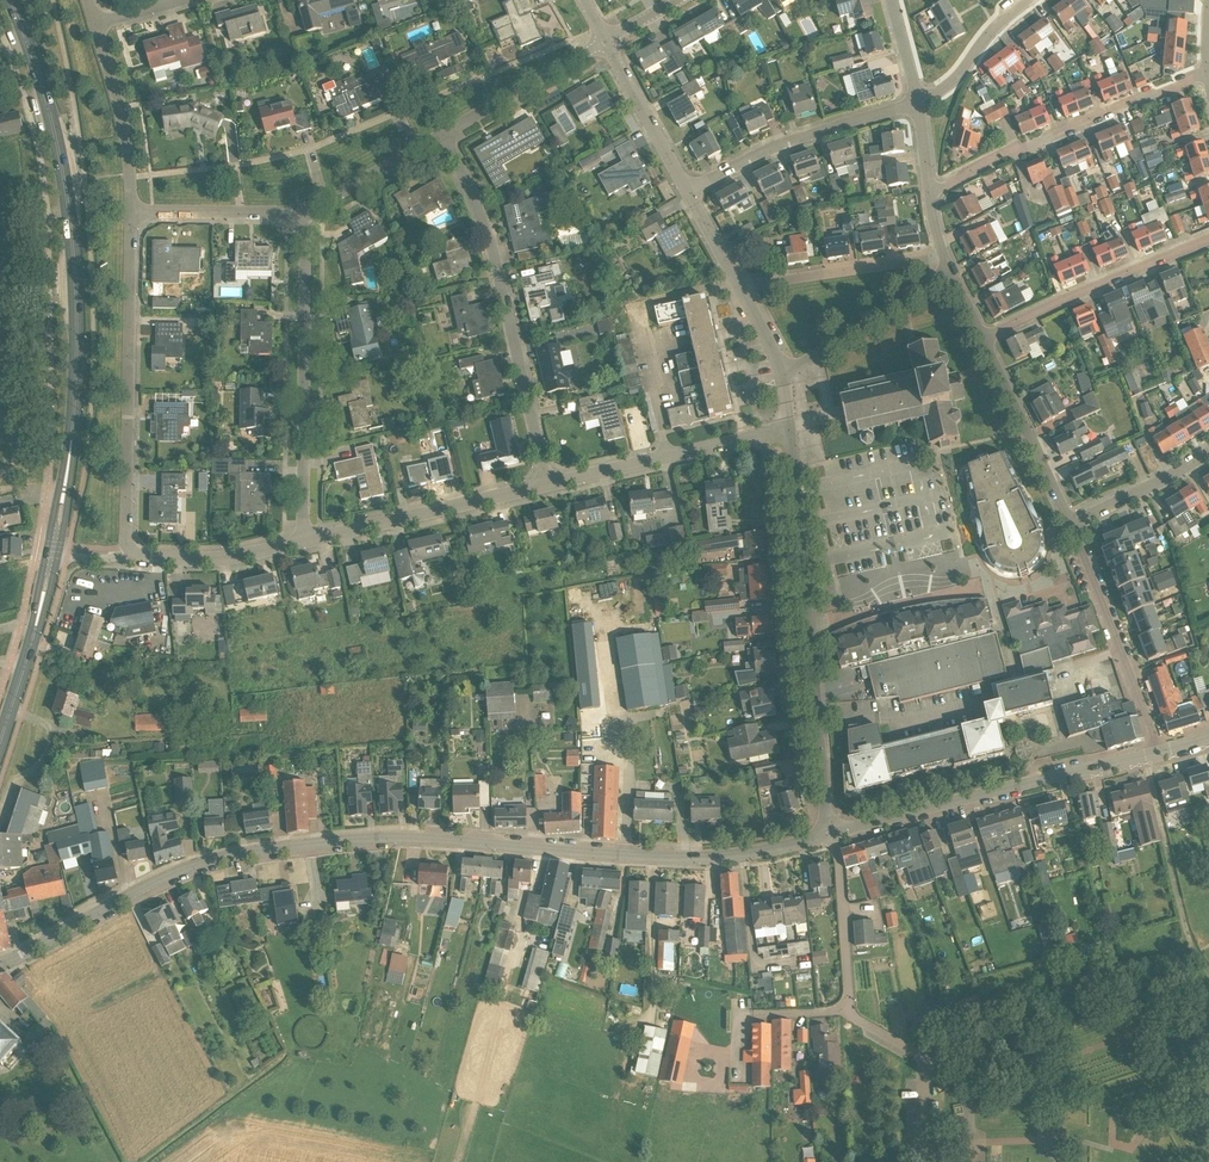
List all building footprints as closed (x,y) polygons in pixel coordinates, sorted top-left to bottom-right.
[(354,5),(353,0),(298,0),(307,32),(322,28),(319,16),(346,9),(351,28),(362,25),(356,5),(354,5)] [(534,11),(529,0),(511,0),(503,3),(509,18),(492,25),(500,44),(501,44),(500,42),(516,35),(521,47),(543,38),(532,12),(534,11)] [(768,0),(761,0),(760,1),(760,0),(739,0),(734,3),(734,1),(733,2),(741,16),(732,22),(740,35),(748,31),(744,25),(752,20),(748,13),(759,7),(769,19),(776,15),(768,1),(768,0)] [(768,1),(776,15),(784,10),(778,0),(770,0),(768,1)] [(852,3),(851,0),(836,0),(842,19),(846,17),(849,26),(857,24),(856,21),(873,17),(868,0),(860,0),(852,3)] [(947,0),(946,0),(935,6),(932,7),(933,8),(931,9),(931,8),(930,9),(940,26),(956,16),(947,0)] [(1076,17),(1083,12),(1088,19),(1093,15),(1087,8),(1088,7),(1082,0),(1068,0),(1065,2),(1076,17)] [(1140,4),(1142,9),(1168,11),(1169,0),(1138,0),(1140,4)] [(1168,11),(1169,13),(1194,15),(1194,14),(1195,0),(1169,0),(1168,11)] [(1076,17),(1065,2),(1053,11),(1064,26),(1069,33),(1074,29),(1069,22),(1076,17)] [(466,4),(467,11),(474,10),(473,3),(466,4)] [(258,6),(231,14),(230,11),(216,15),(219,28),(226,26),(230,41),(265,31),(258,6)] [(812,10),(815,16),(822,13),(819,7),(812,10)] [(1142,9),(1143,10),(1146,15),(1146,19),(1168,21),(1169,13),(1168,11),(1142,9)] [(740,35),(732,22),(724,26),(716,11),(715,12),(716,14),(705,20),(704,18),(695,23),(704,38),(718,30),(722,37),(730,33),(734,39),(740,35)] [(1124,26),(1115,14),(1106,20),(1115,33),(1124,26)] [(1128,18),(1133,24),(1137,21),(1133,15),(1128,18)] [(956,16),(940,26),(950,43),(950,42),(952,41),(952,42),(955,41),(954,40),(965,33),(965,34),(966,33),(956,16)] [(1133,24),(1128,18),(1124,21),(1128,27),(1133,24)] [(376,26),(382,32),(388,26),(383,20),(376,26)] [(1041,43),(1042,42),(1048,37),(1054,45),(1059,41),(1054,34),(1054,33),(1045,20),(1032,29),(1041,43)] [(1169,21),(1168,31),(1167,37),(1186,39),(1187,23),(1169,21)] [(704,38),(695,23),(687,28),(687,30),(677,36),(676,34),(675,35),(683,50),(704,38)] [(206,63),(199,38),(187,42),(182,24),(169,28),(171,35),(170,36),(171,39),(163,41),(162,39),(145,44),(152,69),(181,61),(183,69),(206,63)] [(1032,29),(1019,39),(1029,52),(1035,59),(1040,56),(1039,54),(1047,49),(1042,42),(1041,43),(1032,29)] [(441,65),(440,63),(438,58),(457,51),(458,55),(467,51),(460,33),(430,45),(401,56),(407,69),(421,63),(425,71),(439,65),(440,66),(441,65)] [(941,42),(936,33),(929,36),(934,45),(941,42)] [(878,34),(863,39),(862,34),(856,36),(862,57),(868,55),(868,56),(883,51),(878,34)] [(1167,37),(1166,53),(1184,54),(1186,39),(1167,37)] [(1098,47),(1102,44),(1098,38),(1094,41),(1098,47)] [(383,45),(381,39),(374,41),(376,47),(383,45)] [(1093,50),(1098,47),(1094,41),(1089,44),(1093,50)] [(785,51),(794,49),(792,42),(783,45),(785,51)] [(1098,47),(1102,53),(1106,50),(1102,44),(1098,47)] [(646,51),(637,56),(646,72),(661,63),(669,76),(682,68),(674,55),(666,59),(658,45),(657,45),(658,47),(647,53),(646,51)] [(1098,47),(1093,50),(1097,56),(1102,53),(1098,47)] [(1011,48),(998,57),(1007,70),(1014,65),(1020,73),(1025,69),(1020,61),(1011,48)] [(682,68),(690,64),(682,50),(674,55),(682,68)] [(1184,54),(1166,53),(1164,68),(1183,70),(1184,54)] [(852,54),(832,59),(835,71),(855,66),(852,54)] [(1052,57),(1056,63),(1061,60),(1057,54),(1052,57)] [(998,57),(985,67),(995,80),(995,79),(1001,87),(1007,83),(1001,75),(1007,70),(998,57)] [(1056,63),(1052,57),(1048,60),(1052,66),(1056,63)] [(1061,60),(1056,63),(1061,70),(1065,66),(1061,60)] [(1040,62),(1032,68),(1041,80),(1049,74),(1040,62)] [(1056,63),(1052,66),(1056,73),(1061,70),(1056,63)] [(1126,74),(1125,74),(1122,65),(1116,68),(1120,77),(1112,80),(1119,96),(1132,90),(1126,74)] [(214,66),(200,69),(202,79),(216,75),(214,66)] [(458,66),(442,73),(445,79),(461,72),(458,66)] [(1033,82),(1039,78),(1032,68),(1031,67),(1025,71),(1033,82)] [(386,69),(356,81),(354,76),(337,84),(336,83),(335,82),(334,82),(333,82),(332,82),(325,85),(325,86),(324,86),(324,87),(323,88),(323,89),(324,90),(324,91),(325,92),(326,92),(327,93),(328,93),(329,93),(330,92),(333,101),(334,101),(337,108),(336,109),(338,113),(341,120),(364,111),(362,107),(383,98),(385,104),(398,99),(386,69)] [(870,71),(871,71),(871,70),(852,75),(843,78),(849,98),(857,95),(874,90),(877,98),(895,93),(891,78),(881,81),(880,79),(873,81),(870,71)] [(1112,80),(1104,83),(1101,74),(1095,77),(1099,86),(1098,86),(1105,102),(1119,96),(1112,80)] [(688,100),(703,92),(701,88),(696,80),(682,88),(686,97),(669,106),(680,128),(698,118),(688,100)] [(1021,90),(1026,87),(1022,80),(1017,83),(1021,90)] [(1147,84),(1145,80),(1136,84),(1138,88),(1147,84)] [(1087,90),(1083,81),(1077,84),(1081,92),(1073,96),(1080,112),(1094,107),(1087,90)] [(599,83),(581,94),(579,91),(568,97),(579,117),(595,108),(599,115),(613,106),(599,83)] [(1017,93),(1021,90),(1017,83),(1012,86),(1017,93)] [(816,110),(809,84),(796,87),(796,85),(787,88),(790,98),(782,100),(786,114),(793,112),(795,120),(802,117),(801,114),(816,110)] [(1021,90),(1026,97),(1030,94),(1026,87),(1021,90)] [(1021,90),(1017,93),(1021,100),(1026,97),(1021,90)] [(1073,96),(1066,99),(1062,90),(1056,92),(1060,101),(1059,102),(1066,118),(1080,112),(1073,96)] [(1044,108),(1040,100),(1034,102),(1038,111),(1030,114),(1037,130),(1051,124),(1044,108)] [(1190,101),(1163,109),(1165,116),(1166,115),(1168,124),(1177,121),(1195,116),(1190,101)] [(237,112),(244,112),(243,102),(238,103),(236,103),(237,112)] [(1002,118),(1009,115),(1003,102),(996,106),(1002,118)] [(308,112),(294,116),(290,103),(261,110),(267,133),(295,125),(297,133),(312,129),(308,112)] [(774,119),(768,104),(752,111),(749,106),(739,110),(750,134),(761,129),(762,132),(771,129),(769,125),(767,126),(766,123),(774,119)] [(197,105),(164,110),(166,125),(167,125),(167,124),(183,122),(183,123),(185,123),(192,126),(196,127),(196,125),(202,128),(203,130),(216,136),(223,117),(197,107),(197,105)] [(996,106),(982,112),(988,125),(1002,118),(996,106)] [(981,135),(969,132),(971,122),(967,121),(969,111),(958,108),(950,139),(955,140),(953,149),(968,153),(969,147),(977,149),(981,135)] [(1030,114),(1022,117),(1019,109),(1013,111),(1017,120),(1016,120),(1023,136),(1037,130),(1030,114)] [(8,116),(0,118),(0,138),(24,131),(20,113),(8,116)] [(1177,121),(1180,130),(1171,133),(1173,140),(1200,131),(1195,116),(1177,121)] [(545,141),(532,118),(475,151),(497,189),(510,181),(501,166),(545,141)] [(694,126),(696,130),(705,126),(703,121),(694,126)] [(1140,121),(1130,124),(1135,136),(1144,132),(1140,121)] [(703,129),(705,134),(711,131),(708,126),(703,129)] [(1128,153),(1130,152),(1134,151),(1130,142),(1124,126),(1110,131),(1116,148),(1125,144),(1128,153)] [(746,139),(740,128),(733,132),(739,143),(746,139)] [(1116,148),(1110,131),(1096,137),(1103,154),(1103,153),(1107,162),(1112,160),(1108,151),(1116,148)] [(711,134),(690,145),(691,147),(690,147),(693,152),(698,161),(699,160),(698,158),(706,154),(709,159),(721,153),(711,134)] [(880,155),(885,154),(885,155),(904,152),(904,151),(903,152),(902,135),(902,134),(883,137),(883,138),(884,146),(869,148),(870,156),(863,157),(864,165),(881,163),(880,155)] [(565,135),(557,140),(561,147),(569,142),(565,135)] [(1155,140),(1149,142),(1148,139),(1140,142),(1144,155),(1159,150),(1155,140)] [(642,168),(643,167),(645,166),(645,165),(641,168),(635,158),(638,157),(637,155),(636,155),(629,143),(630,143),(629,142),(618,148),(616,150),(622,161),(623,160),(625,164),(610,172),(609,170),(599,176),(609,196),(628,186),(627,183),(634,180),(639,187),(648,181),(652,189),(653,188),(642,168)] [(855,158),(856,158),(850,142),(830,148),(829,148),(834,165),(835,165),(836,170),(857,163),(855,158)] [(1085,142),(1071,147),(1078,163),(1086,160),(1090,169),(1095,166),(1091,157),(1092,157),(1085,142)] [(1204,143),(1177,152),(1178,157),(1188,154),(1191,164),(1208,158),(1204,143)] [(1057,153),(1068,178),(1070,177),(1082,172),(1080,169),(1078,163),(1071,147),(1057,153)] [(598,153),(579,163),(583,170),(602,160),(602,158),(598,153)] [(814,153),(813,153),(793,160),(793,159),(792,160),(798,178),(798,177),(800,182),(811,178),(810,173),(819,170),(814,153)] [(1156,154),(1154,155),(1153,153),(1145,156),(1149,168),(1160,164),(1156,154)] [(1194,173),(1184,176),(1186,182),(1208,174),(1208,160),(1208,158),(1191,164),(1194,173)] [(1057,188),(1053,177),(1050,169),(1047,170),(1042,159),(1025,166),(1033,185),(1043,181),(1058,215),(1071,210),(1071,209),(1063,186),(1057,188)] [(1136,164),(1143,181),(1150,178),(1143,161),(1136,164)] [(866,182),(889,179),(890,187),(897,186),(908,184),(908,183),(906,167),(906,166),(882,169),(881,163),(864,165),(866,182)] [(756,176),(763,193),(764,192),(766,197),(777,192),(775,187),(783,183),(776,166),(775,167),(756,176)] [(563,172),(556,174),(556,176),(552,178),(553,182),(558,181),(559,182),(566,180),(563,172)] [(995,172),(989,175),(992,181),(998,178),(995,172)] [(838,174),(830,177),(835,194),(843,191),(838,174)] [(1115,175),(1106,179),(1112,192),(1121,188),(1115,175)] [(455,205),(440,179),(411,196),(407,189),(394,196),(395,197),(397,196),(407,213),(405,215),(410,224),(440,207),(441,210),(442,209),(443,212),(455,205)] [(1003,181),(988,188),(994,201),(1009,193),(1003,181)] [(749,199),(741,184),(718,197),(726,211),(749,199)] [(802,186),(793,189),(799,206),(808,203),(802,186)] [(1089,206),(1093,204),(1091,198),(1089,193),(1077,197),(1074,188),(1065,191),(1063,186),(1071,209),(1088,203),(1089,206)] [(1105,186),(1095,190),(1099,200),(1109,196),(1105,186)] [(1190,194),(1192,200),(1201,197),(1204,206),(1208,204),(1208,188),(1190,194)] [(1165,195),(1168,204),(1187,198),(1185,190),(1165,195)] [(551,233),(546,211),(562,205),(557,191),(517,205),(505,208),(516,253),(553,245),(551,233)] [(979,203),(975,194),(969,197),(954,205),(963,222),(983,211),(979,203)] [(1013,199),(1014,202),(1019,214),(1025,230),(1033,227),(1031,220),(1031,219),(1024,194),(1019,196),(1016,198),(1013,199)] [(888,226),(896,225),(892,196),(884,197),(884,201),(886,210),(888,226)] [(1110,198),(1100,202),(1106,217),(1116,213),(1111,200),(1110,198)] [(769,200),(761,204),(771,226),(779,222),(769,200)] [(1207,215),(1198,218),(1200,224),(1208,221),(1208,204),(1204,206),(1207,215)] [(1160,225),(1169,221),(1165,211),(1164,208),(1141,217),(1143,221),(1146,229),(1153,246),(1167,240),(1160,225)] [(880,211),(877,211),(880,226),(859,229),(863,254),(884,250),(881,227),(888,226),(886,210),(880,211)] [(378,226),(369,211),(352,221),(360,236),(350,242),(349,239),(338,245),(346,279),(352,278),(353,284),(352,284),(352,285),(364,282),(357,254),(388,237),(380,225),(378,226)] [(677,225),(669,229),(663,233),(658,225),(663,222),(659,214),(660,214),(659,213),(638,225),(642,231),(647,242),(656,237),(669,260),(690,249),(677,225)] [(1178,214),(1169,218),(1176,236),(1185,232),(1178,214)] [(575,216),(573,220),(574,224),(578,226),(582,225),(584,221),(583,217),(579,215),(575,216)] [(846,239),(845,232),(852,231),(851,225),(850,220),(850,215),(842,217),(844,231),(832,233),(834,241),(825,242),(828,259),(849,256),(846,239)] [(1086,220),(1077,224),(1082,236),(1091,233),(1086,220)] [(756,230),(752,223),(736,231),(741,239),(756,230)] [(998,241),(990,224),(961,239),(969,256),(998,241)] [(1146,229),(1138,232),(1134,224),(1129,226),(1133,236),(1132,236),(1139,252),(1153,246),(1146,229)] [(1121,240),(1117,231),(1115,232),(1112,226),(1106,228),(1108,232),(1103,234),(1108,245),(1107,245),(1114,262),(1128,256),(1121,240)] [(462,237),(464,233),(463,229),(459,227),(455,229),(453,232),(455,236),(458,238),(462,237)] [(917,228),(896,231),(899,248),(920,245),(917,228)] [(814,257),(813,245),(806,246),(806,243),(805,235),(790,237),(792,250),(787,250),(789,265),(809,262),(808,258),(814,257)] [(469,255),(468,255),(466,248),(469,247),(465,237),(443,243),(449,261),(434,265),(438,280),(474,270),(469,255)] [(1107,245),(1099,249),(1096,240),(1090,243),(1094,251),(1093,251),(1100,268),(1114,262),(1107,245)] [(154,241),(154,283),(181,283),(181,272),(201,273),(201,250),(172,249),(173,241),(154,241)] [(273,248),(257,247),(249,247),(249,242),(236,242),(236,263),(227,263),(227,284),(236,284),(236,271),(273,272),(273,248)] [(1062,244),(1044,249),(1046,258),(1065,253),(1062,244)] [(1069,262),(1075,278),(1089,272),(1082,256),(1079,247),(1073,250),(1076,259),(1069,262)] [(1011,253),(1000,258),(1004,267),(1015,262),(1011,253)] [(1069,262),(1060,265),(1057,257),(1051,259),(1055,268),(1062,284),(1075,278),(1069,262)] [(613,267),(618,276),(625,272),(621,263),(613,267)] [(997,269),(991,272),(987,263),(972,271),(981,288),(1001,277),(997,269)] [(545,286),(556,283),(554,273),(561,271),(559,264),(539,269),(540,276),(522,280),(524,290),(527,290),(529,300),(526,300),(531,321),(532,321),(532,320),(540,318),(538,309),(549,306),(545,286)] [(1184,289),(1185,288),(1177,270),(1161,277),(1168,294),(1171,293),(1173,298),(1165,301),(1166,303),(1165,303),(1173,323),(1181,320),(1179,316),(1174,303),(1180,301),(1188,298),(1184,289)] [(1020,278),(1024,279),(1027,278),(1028,275),(1026,272),(1023,271),(1020,272),(1019,275),(1020,278)] [(1002,283),(1005,289),(1013,285),(1010,278),(1002,282),(1002,283)] [(1166,303),(1165,301),(1158,283),(1146,288),(1145,286),(1144,283),(1128,290),(1135,307),(1144,303),(1152,322),(1167,316),(1163,304),(1165,303),(1166,303)] [(564,284),(556,287),(559,298),(568,295),(564,284)] [(1017,285),(1000,294),(985,302),(994,319),(1026,302),(1017,285)] [(1117,328),(1132,322),(1120,293),(1104,300),(1110,313),(1099,317),(1108,340),(1120,335),(1117,328)] [(484,304),(473,306),(469,307),(466,295),(452,299),(461,335),(468,333),(469,338),(491,333),(484,304)] [(683,390),(687,406),(668,411),(672,428),(686,425),(690,426),(694,423),(733,414),(733,413),(732,413),(705,297),(690,301),(689,299),(686,300),(687,301),(669,306),(672,322),(684,319),(697,369),(679,373),(682,390),(683,390)] [(180,309),(181,299),(158,299),(154,299),(153,308),(165,308),(180,309)] [(380,355),(368,302),(348,307),(351,320),(337,324),(338,324),(340,334),(350,332),(357,361),(380,355)] [(1099,331),(1096,323),(1094,317),(1089,306),(1074,312),(1080,328),(1078,329),(1082,338),(1093,333),(1093,334),(1099,331)] [(549,310),(552,324),(565,321),(563,307),(549,310)] [(224,319),(224,309),(217,309),(217,311),(214,311),(214,317),(217,317),(217,319),(224,319)] [(272,324),(257,324),(257,312),(257,311),(242,311),(242,342),(250,343),(250,353),(272,354),(272,324)] [(198,333),(212,333),(212,314),(198,314),(198,333)] [(612,318),(598,321),(601,335),(615,332),(612,318)] [(156,348),(153,348),(152,370),(167,371),(167,357),(182,358),(182,325),(157,325),(156,348)] [(1047,340),(1042,329),(1023,337),(1022,336),(1008,343),(1016,360),(1031,353),(1034,359),(1043,355),(1038,344),(1047,340)] [(1199,330),(1183,337),(1197,371),(1199,370),(1208,366),(1208,344),(1202,329),(1199,330)] [(1103,350),(1111,347),(1106,335),(1098,338),(1103,350)] [(627,339),(617,342),(619,348),(632,345),(631,338),(627,339)] [(955,402),(965,399),(959,374),(948,376),(946,366),(948,364),(946,356),(939,354),(937,343),(938,343),(938,341),(936,341),(936,339),(934,340),(934,341),(928,343),(926,338),(916,340),(917,345),(911,347),(910,345),(908,346),(909,347),(907,348),(907,350),(909,349),(912,360),(910,361),(910,363),(912,363),(915,374),(903,377),(902,374),(887,377),(888,380),(877,382),(876,379),(861,383),(861,386),(848,389),(849,393),(845,394),(846,398),(840,399),(849,435),(863,432),(863,435),(861,438),(863,443),(867,445),(871,444),(874,440),(873,436),(870,433),(869,431),(872,430),(872,433),(874,433),(873,430),(885,427),(885,430),(887,430),(887,427),(898,424),(898,427),(900,427),(900,424),(911,421),(912,424),(913,424),(913,421),(925,418),(927,430),(926,430),(926,432),(928,432),(930,443),(929,443),(929,445),(931,445),(931,446),(933,446),(933,444),(939,443),(941,448),(951,446),(950,440),(956,439),(957,440),(959,440),(958,438),(960,438),(960,436),(958,437),(955,425),(961,420),(959,413),(957,412),(955,402)] [(574,365),(572,365),(570,354),(562,356),(559,345),(538,350),(548,393),(570,388),(568,380),(577,378),(574,365)] [(632,345),(619,348),(620,354),(634,351),(632,345)] [(634,351),(620,354),(622,360),(635,357),(634,351)] [(497,361),(485,364),(483,356),(459,361),(461,370),(477,366),(480,381),(474,382),(478,401),(487,399),(486,396),(493,395),(493,396),(505,394),(497,361)] [(635,357),(622,360),(623,366),(637,363),(635,357)] [(637,363),(623,366),(625,372),(638,369),(637,363)] [(638,369),(625,372),(626,378),(639,375),(638,369)] [(1173,369),(1162,370),(1163,379),(1173,378),(1173,369)] [(1192,373),(1195,378),(1196,378),(1201,375),(1202,374),(1199,370),(1197,371),(1192,373)] [(628,389),(642,386),(639,375),(626,378),(628,389)] [(1132,390),(1134,390),(1142,387),(1143,386),(1140,378),(1129,382),(1132,390)] [(1195,378),(1188,382),(1195,395),(1203,390),(1196,378),(1195,378)] [(367,407),(374,406),(368,380),(350,384),(354,402),(336,407),(349,404),(355,430),(372,426),(367,407)] [(1051,382),(1030,393),(1036,403),(1031,405),(1042,425),(1059,416),(1059,415),(1066,411),(1051,382)] [(1093,390),(1090,382),(1080,385),(1083,393),(1093,390)] [(640,393),(638,387),(629,389),(631,395),(640,393)] [(272,411),(258,411),(258,401),(262,401),(262,391),(241,390),(241,429),(259,429),(259,438),(270,438),(270,419),(271,419),(272,411)] [(1093,394),(1084,398),(1087,405),(1072,412),(1076,422),(1080,420),(1101,411),(1093,394)] [(617,401),(605,403),(603,395),(580,400),(582,409),(579,409),(581,416),(580,416),(582,425),(584,424),(583,420),(602,416),(608,441),(624,437),(617,401)] [(640,395),(623,399),(627,413),(643,410),(640,395)] [(1189,408),(1193,415),(1194,415),(1203,432),(1208,428),(1208,411),(1202,399),(1196,402),(1197,403),(1189,408)] [(1148,403),(1140,405),(1145,420),(1153,418),(1148,403)] [(188,415),(190,415),(190,404),(155,404),(155,415),(159,415),(159,422),(152,422),(151,434),(159,434),(159,439),(182,440),(182,426),(188,426),(188,415)] [(1176,404),(1170,407),(1175,416),(1181,412),(1176,404)] [(1170,419),(1175,416),(1170,407),(1165,410),(1170,419)] [(1180,423),(1190,440),(1203,432),(1194,415),(1193,415),(1189,408),(1181,412),(1175,416),(1180,423)] [(395,417),(382,420),(384,427),(396,424),(395,417)] [(518,448),(517,448),(510,419),(492,424),(499,452),(481,456),(485,472),(521,463),(518,448)] [(1061,456),(1078,448),(1079,448),(1079,447),(1084,444),(1080,436),(1088,432),(1085,424),(1083,425),(1080,420),(1076,422),(1066,427),(1068,432),(1063,434),(1064,437),(1054,441),(1061,456)] [(1163,456),(1177,448),(1167,431),(1162,423),(1155,428),(1154,427),(1148,431),(1163,456)] [(1177,448),(1190,440),(1180,423),(1167,431),(1177,448)] [(1147,442),(1144,437),(1135,442),(1138,447),(1147,442)] [(1079,448),(1078,448),(1083,460),(1105,451),(1100,439),(1079,448)] [(373,445),(356,449),(358,459),(335,464),(338,481),(357,477),(357,474),(365,472),(369,491),(360,493),(362,500),(385,495),(373,445)] [(1128,458),(1124,450),(1122,446),(1098,458),(1099,460),(1070,474),(1076,489),(1110,473),(1107,468),(1128,458)] [(1040,561),(1042,556),(1044,551),(1044,547),(1045,543),(1044,539),(1042,532),(1043,532),(1038,521),(1035,522),(1026,502),(1029,501),(1023,490),(1019,492),(1014,482),(1017,481),(1005,454),(989,460),(987,456),(979,459),(981,462),(965,468),(971,497),(975,496),(977,506),(972,507),(975,519),(978,519),(983,540),(980,541),(983,553),(985,552),(986,556),(989,563),(995,568),(1004,574),(1013,575),(1020,575),(1021,578),(1029,575),(1029,572),(1031,571),(1034,568),(1037,565),(1040,561)] [(446,459),(408,469),(412,486),(404,488),(404,489),(426,484),(426,482),(432,480),(433,482),(451,478),(446,459)] [(230,460),(213,460),(213,474),(230,475),(230,465),(230,460)] [(266,513),(266,487),(271,487),(271,474),(247,474),(247,465),(230,465),(230,475),(241,475),(241,512),(236,512),(245,512),(266,513)] [(179,491),(186,491),(187,475),(163,475),(162,497),(150,497),(150,506),(152,506),(152,523),(178,524),(179,491)] [(706,485),(711,529),(709,529),(709,533),(730,530),(727,511),(723,512),(723,517),(720,517),(719,503),(737,501),(736,497),(739,497),(738,485),(735,485),(734,482),(706,485)] [(1193,487),(1179,495),(1189,511),(1197,507),(1202,515),(1208,511),(1193,487)] [(671,492),(653,494),(653,492),(630,495),(633,516),(655,513),(655,510),(673,508),(671,492)] [(1179,495),(1166,503),(1175,518),(1168,523),(1176,538),(1190,530),(1182,516),(1189,511),(1179,495)] [(605,501),(589,505),(588,504),(586,503),(575,506),(577,516),(579,522),(586,521),(587,526),(610,521),(605,501)] [(19,509),(0,513),(0,531),(6,530),(5,528),(22,524),(19,509)] [(558,529),(554,510),(536,515),(536,516),(526,519),(529,535),(540,533),(558,529)] [(1135,521),(1143,543),(1155,538),(1148,520),(1143,522),(1141,519),(1135,521)] [(1131,547),(1133,546),(1143,543),(1135,521),(1129,524),(1130,527),(1124,529),(1125,531),(1131,547)] [(513,545),(507,522),(493,526),(493,525),(469,530),(471,539),(467,540),(469,549),(470,554),(486,551),(485,546),(496,543),(497,548),(513,545)] [(620,524),(609,526),(613,542),(624,540),(620,524)] [(1156,530),(1159,535),(1167,531),(1164,525),(1156,530)] [(685,526),(670,528),(672,544),(688,541),(685,526)] [(1114,579),(1141,569),(1133,546),(1131,547),(1125,531),(1120,533),(1118,528),(1105,533),(1107,538),(1104,539),(1108,549),(1103,551),(1109,567),(1114,565),(1118,573),(1112,575),(1114,579)] [(764,532),(753,534),(739,536),(739,534),(689,543),(691,557),(728,551),(727,550),(739,547),(741,562),(761,559),(760,551),(766,550),(764,532)] [(664,534),(647,535),(648,546),(665,545),(664,534)] [(420,586),(422,585),(423,584),(423,582),(424,581),(425,580),(425,579),(425,578),(425,577),(425,575),(424,569),(421,561),(445,556),(440,537),(410,544),(412,550),(400,553),(403,567),(400,567),(403,580),(413,578),(416,588),(419,587),(420,586)] [(4,558),(22,559),(23,542),(3,541),(3,545),(0,545),(0,564),(4,563),(4,558)] [(385,550),(363,555),(365,564),(347,568),(351,585),(362,583),(360,576),(367,575),(368,577),(390,572),(385,550)] [(1157,556),(1147,561),(1150,568),(1161,564),(1157,556)] [(727,564),(704,567),(705,577),(728,574),(727,564)] [(337,571),(328,573),(328,574),(319,576),(317,566),(293,571),(293,573),(290,573),(290,572),(283,574),(285,583),(288,583),(289,586),(290,589),(291,592),(292,594),(293,596),(296,599),(300,598),(300,601),(316,597),(315,590),(331,587),(332,590),(341,588),(337,571)] [(768,568),(739,570),(740,577),(741,586),(769,583),(768,568)] [(1145,580),(1150,578),(1148,574),(1144,575),(1141,569),(1114,579),(1119,591),(1124,589),(1127,598),(1122,600),(1128,616),(1134,614),(1152,606),(1153,607),(1155,606),(1145,580)] [(1171,571),(1155,578),(1160,592),(1177,586),(1171,571)] [(276,585),(279,585),(277,577),(275,578),(274,576),(245,582),(250,602),(278,595),(276,585)] [(741,586),(736,586),(736,594),(740,594),(741,595),(742,602),(771,599),(769,583),(741,586)] [(232,584),(223,587),(229,606),(237,603),(232,584)] [(216,596),(211,596),(211,588),(187,588),(187,600),(173,600),(174,615),(176,615),(192,615),(194,615),(194,610),(206,609),(206,615),(217,614),(216,596)] [(342,591),(333,593),(334,599),(344,597),(342,591)] [(739,598),(705,602),(706,610),(707,614),(741,610),(739,598)] [(990,631),(989,624),(988,622),(993,621),(993,623),(994,623),(988,599),(976,599),(965,600),(959,601),(948,602),(942,602),(930,604),(924,605),(912,608),(901,610),(895,612),(883,615),(877,617),(871,619),(865,621),(860,622),(855,624),(844,629),(839,631),(828,636),(833,658),(839,656),(841,668),(860,664),(871,661),(872,665),(868,666),(876,700),(899,698),(900,704),(978,684),(1008,677),(997,634),(991,635),(990,635),(989,631),(990,631)] [(1048,610),(1049,610),(1046,602),(1030,607),(1030,610),(1023,612),(1020,602),(1003,607),(1006,614),(1015,646),(1019,645),(1021,655),(1031,653),(1028,643),(1040,639),(1037,631),(1053,626),(1048,610)] [(1172,606),(1174,611),(1181,608),(1183,607),(1181,602),(1172,606)] [(80,636),(111,646),(114,646),(125,649),(128,639),(127,639),(129,629),(155,624),(152,603),(116,610),(111,623),(104,621),(105,621),(87,615),(80,636)] [(351,606),(354,618),(360,616),(357,604),(351,606)] [(413,604),(407,605),(408,613),(415,612),(413,604)] [(1049,610),(1048,610),(1053,626),(1037,631),(1040,639),(1028,643),(1031,653),(1049,647),(1050,649),(1053,662),(1074,656),(1074,655),(1096,649),(1091,633),(1099,630),(1091,606),(1074,611),(1076,615),(1068,617),(1065,605),(1049,610)] [(1180,635),(1172,638),(1174,642),(1164,645),(1163,641),(1159,631),(1161,630),(1153,607),(1152,606),(1134,614),(1136,619),(1133,620),(1138,632),(1141,631),(1142,636),(1140,637),(1142,643),(1139,644),(1144,656),(1147,655),(1149,661),(1167,654),(1167,655),(1187,647),(1182,634),(1190,631),(1189,626),(1178,630),(1180,635)] [(708,621),(707,614),(693,615),(693,623),(708,621)] [(772,618),(753,619),(753,618),(736,620),(738,637),(754,636),(754,635),(774,633),(772,618)] [(669,705),(669,704),(664,666),(659,633),(617,640),(629,711),(669,705)] [(96,647),(109,651),(111,646),(80,636),(75,653),(92,658),(96,647)] [(744,641),(724,643),(725,653),(745,651),(744,641)] [(364,646),(350,649),(352,660),(366,657),(364,646)] [(670,647),(663,648),(665,661),(676,659),(675,653),(671,654),(670,647)] [(1031,653),(1021,655),(1022,656),(1020,657),(1026,678),(992,686),(996,705),(985,708),(989,722),(882,748),(877,725),(849,727),(851,760),(850,760),(851,765),(844,767),(844,766),(843,766),(845,797),(859,797),(859,796),(853,796),(853,793),(864,790),(891,783),(891,781),(891,775),(897,775),(897,778),(896,778),(897,778),(950,765),(950,764),(949,761),(953,760),(953,762),(961,760),(963,765),(962,765),(962,766),(1005,755),(998,725),(1006,723),(1004,716),(1021,712),(1053,705),(1046,674),(1055,672),(1053,662),(1050,649),(1049,647),(1031,653)] [(776,653),(765,654),(764,649),(748,650),(749,659),(749,664),(746,664),(747,673),(740,674),(741,687),(759,682),(758,673),(777,671),(776,653)] [(1185,652),(1165,659),(1167,666),(1188,659),(1185,652)] [(671,665),(664,666),(669,704),(677,703),(671,665)] [(1174,689),(1166,666),(1151,671),(1153,676),(1148,677),(1158,705),(1174,699),(1171,690),(1174,689)] [(600,708),(596,671),(578,673),(582,710),(593,709),(600,708)] [(1207,691),(1202,678),(1194,680),(1199,694),(1199,695),(1203,710),(1208,708),(1208,690),(1207,691)] [(513,683),(487,685),(489,720),(516,719),(513,683)] [(551,687),(551,684),(533,686),(535,702),(553,700),(552,692),(554,692),(553,686),(551,687)] [(321,688),(322,696),(335,694),(334,686),(321,688)] [(687,686),(676,687),(678,699),(689,698),(687,686)] [(772,696),(764,698),(763,689),(753,691),(741,694),(745,712),(754,710),(756,719),(776,715),(772,696)] [(78,709),(75,709),(78,699),(61,693),(60,695),(59,695),(57,702),(58,702),(55,713),(71,718),(70,721),(91,727),(94,716),(77,711),(78,709)] [(1111,693),(1058,709),(1062,708),(1070,737),(1067,738),(1088,732),(1089,733),(1089,735),(1090,736),(1091,737),(1092,738),(1092,739),(1094,740),(1095,740),(1096,741),(1097,742),(1098,742),(1099,742),(1101,742),(1102,742),(1103,742),(1105,742),(1106,742),(1108,751),(1118,748),(1119,751),(1134,747),(1133,744),(1144,741),(1140,725),(1138,717),(1137,717),(1133,703),(1127,704),(1126,705),(1122,706),(1122,704),(1115,706),(1113,698),(1110,699),(1109,694),(1111,694),(1111,693)] [(1197,711),(1203,710),(1199,695),(1192,698),(1195,708),(1179,713),(1174,699),(1158,705),(1168,733),(1201,723),(1197,711)] [(705,705),(694,708),(697,718),(707,715),(705,705)] [(267,708),(241,710),(241,722),(268,721),(267,708)] [(172,714),(137,715),(138,732),(166,731),(166,726),(172,726),(172,714)] [(570,717),(566,727),(575,731),(579,722),(570,717)] [(728,740),(730,748),(733,761),(778,752),(775,738),(760,741),(757,725),(735,731),(735,730),(726,732),(728,737),(728,740)] [(486,743),(486,734),(477,735),(477,743),(486,743)] [(167,742),(167,755),(175,755),(175,749),(175,742),(167,742)] [(64,743),(57,748),(61,754),(68,749),(64,743)] [(165,743),(155,744),(156,754),(165,754),(165,743)] [(582,764),(581,793),(581,807),(593,807),(593,840),(615,841),(618,764),(618,745),(596,745),(596,752),(597,752),(597,756),(585,756),(585,764),(582,764)] [(185,746),(176,747),(176,755),(185,754),(185,746)] [(579,749),(567,749),(567,763),(580,763),(579,749)] [(103,751),(91,751),(91,758),(112,758),(112,750),(103,750),(103,751)] [(104,759),(80,763),(86,793),(109,788),(107,777),(106,769),(104,759)] [(397,801),(403,800),(402,785),(405,785),(403,760),(388,761),(390,785),(379,786),(380,797),(379,797),(380,806),(381,806),(381,814),(398,813),(397,801)] [(200,768),(203,767),(203,761),(192,761),(193,776),(196,776),(196,780),(200,780),(200,768)] [(366,803),(372,802),(371,787),(374,787),(372,762),(370,762),(364,763),(357,763),(359,787),(348,788),(349,799),(348,799),(349,808),(350,808),(351,817),(367,815),(366,803)] [(189,763),(182,763),(182,772),(190,771),(189,763)] [(772,763),(756,766),(758,776),(769,773),(774,772),(772,763)] [(275,766),(267,767),(269,779),(277,778),(275,766)] [(687,767),(679,768),(680,775),(688,774),(687,767)] [(1188,772),(1193,789),(1204,785),(1206,791),(1208,797),(1208,776),(1206,767),(1188,772)] [(771,786),(769,773),(758,776),(760,789),(771,786)] [(1182,774),(1167,778),(1168,782),(1159,785),(1165,806),(1182,801),(1181,796),(1188,794),(1182,774)] [(547,777),(545,775),(535,776),(536,790),(536,800),(544,800),(544,797),(548,797),(547,777)] [(192,779),(175,780),(177,804),(194,803),(192,779)] [(442,781),(421,780),(420,809),(441,810),(442,781)] [(795,792),(791,780),(776,783),(779,796),(780,796),(784,814),(800,809),(795,792)] [(315,788),(313,788),(306,788),(305,781),(283,783),(286,804),(289,835),(310,832),(309,820),(318,819),(315,788)] [(489,781),(479,782),(479,787),(454,788),(455,814),(466,814),(466,809),(480,809),(480,807),(490,806),(489,781)] [(1112,796),(1116,815),(1134,811),(1135,817),(1141,840),(1117,846),(1117,847),(1118,852),(1142,846),(1161,842),(1152,806),(1147,782),(1131,786),(1132,791),(1112,796)] [(580,807),(581,807),(581,793),(564,793),(564,815),(544,816),(546,835),(581,832),(580,807)] [(654,804),(645,803),(645,793),(636,793),(635,820),(654,821),(654,804)] [(1096,793),(1077,797),(1082,821),(1086,821),(1101,818),(1096,793)] [(654,804),(654,821),(673,822),(673,794),(664,794),(664,804),(654,804)] [(36,835),(48,798),(42,796),(39,807),(32,805),(23,835),(8,835),(0,836),(0,870),(2,870),(22,868),(24,868),(24,843),(34,842),(36,835)] [(224,799),(225,814),(232,813),(232,807),(235,806),(235,798),(224,799)] [(720,799),(702,799),(693,799),(693,823),(704,823),(704,819),(720,819),(720,799)] [(1043,829),(1068,823),(1063,804),(1063,803),(1037,809),(1041,824),(1034,826),(1039,849),(1047,847),(1043,829)] [(527,828),(526,805),(505,806),(505,810),(495,810),(495,828),(527,828)] [(1008,834),(1012,849),(1024,845),(1020,831),(1026,829),(1020,808),(1002,814),(1008,834)] [(269,810),(243,814),(246,834),(272,830),(269,810)] [(167,833),(180,831),(176,814),(148,819),(151,836),(157,865),(185,856),(182,839),(168,841),(167,833)] [(225,820),(215,821),(214,814),(206,814),(206,821),(206,838),(225,837),(225,820)] [(1019,868),(1014,852),(1014,851),(1013,851),(1012,849),(1008,834),(1002,814),(977,821),(983,841),(994,876),(1019,868)] [(970,821),(943,830),(948,845),(953,844),(955,850),(957,857),(962,871),(983,865),(979,851),(970,821)] [(1103,825),(1107,849),(1117,847),(1117,846),(1113,825),(1112,823),(1103,825)] [(57,843),(82,836),(79,825),(54,831),(48,833),(50,845),(57,843)] [(144,842),(132,845),(129,829),(118,830),(122,855),(128,854),(130,862),(147,859),(144,842)] [(923,841),(924,846),(913,849),(907,830),(885,837),(890,853),(892,861),(896,871),(900,870),(900,869),(907,867),(914,888),(936,881),(934,873),(935,873),(923,841)] [(935,831),(921,836),(923,841),(935,873),(942,871),(939,864),(943,862),(942,849),(935,831)] [(109,833),(90,836),(90,834),(82,836),(57,843),(62,862),(64,862),(66,871),(79,867),(77,858),(93,853),(95,865),(94,865),(99,888),(107,887),(106,884),(119,881),(114,861),(115,861),(109,833)] [(892,861),(890,853),(885,837),(864,844),(880,898),(886,897),(875,860),(879,858),(881,864),(892,861)] [(57,843),(50,845),(46,846),(51,865),(32,869),(24,876),(26,889),(8,893),(10,900),(4,902),(0,884),(0,914),(31,907),(30,903),(38,901),(61,896),(67,895),(60,863),(62,862),(57,843)] [(880,898),(864,844),(841,851),(846,869),(860,865),(872,900),(880,898)] [(1019,850),(1014,852),(1019,868),(1024,866),(1019,850)] [(1031,850),(1022,853),(1025,864),(1034,861),(1031,850)] [(1045,850),(1034,852),(1037,861),(1047,859),(1045,850)] [(36,853),(39,863),(48,860),(46,851),(36,853)] [(957,857),(948,860),(954,879),(964,876),(962,871),(957,857)] [(484,859),(475,858),(474,862),(463,861),(462,876),(463,876),(461,893),(470,894),(472,877),(482,878),(484,859)] [(504,864),(493,863),(493,860),(484,859),(482,878),(493,879),(491,896),(500,897),(502,880),(504,864)] [(570,865),(551,861),(542,898),(530,895),(524,919),(535,922),(540,923),(555,927),(570,865)] [(533,864),(516,862),(515,875),(510,875),(508,898),(508,901),(518,903),(518,899),(520,883),(531,884),(533,864)] [(1043,862),(1037,864),(1039,870),(1045,869),(1043,862)] [(449,868),(420,866),(419,886),(447,888),(449,868)] [(828,866),(811,868),(814,894),(806,895),(807,909),(822,908),(820,897),(830,896),(830,899),(831,899),(829,887),(830,887),(828,866)] [(601,892),(602,871),(584,870),(582,888),(581,888),(580,898),(588,899),(587,907),(597,908),(598,908),(601,893),(600,893),(600,892),(601,892)] [(622,873),(602,871),(601,892),(604,892),(605,890),(620,891),(622,873)] [(367,875),(359,875),(353,876),(353,880),(337,882),(338,892),(335,892),(336,904),(372,900),(371,890),(368,890),(367,875)] [(744,898),(743,898),(739,898),(738,875),(722,876),(725,920),(728,955),(742,955),(748,954),(744,898)] [(220,909),(263,902),(263,900),(262,900),(261,890),(258,890),(256,879),(231,883),(231,885),(217,887),(220,909)] [(649,884),(632,884),(630,915),(647,916),(649,884)] [(677,886),(658,885),(657,916),(676,916),(677,886)] [(294,891),(291,891),(284,892),(283,886),(261,890),(262,900),(263,900),(263,902),(275,900),(278,919),(279,925),(299,921),(294,891)] [(705,887),(687,886),(685,919),(703,919),(705,887)] [(597,908),(596,909),(597,909),(594,926),(591,936),(592,936),(589,949),(599,951),(603,951),(612,911),(608,911),(613,894),(601,893),(598,908),(597,908)] [(209,910),(204,901),(199,903),(195,894),(180,901),(189,920),(193,918),(197,927),(205,923),(201,914),(209,910)] [(793,897),(792,897),(792,900),(783,901),(786,927),(796,925),(793,900),(793,897)] [(786,927),(783,901),(783,899),(772,901),(776,926),(785,925),(786,927)] [(803,899),(796,900),(793,900),(796,925),(797,933),(808,932),(803,899)] [(506,903),(498,900),(493,913),(497,915),(494,923),(500,925),(504,910),(506,903)] [(30,903),(31,907),(33,918),(42,916),(40,907),(39,908),(38,901),(30,903)] [(766,930),(762,901),(762,904),(752,906),(755,931),(766,930)] [(772,901),(772,903),(763,904),(762,901),(766,930),(776,928),(776,926),(772,901)] [(158,912),(174,944),(179,953),(187,949),(175,925),(180,923),(171,905),(158,912)] [(557,931),(571,934),(577,910),(564,906),(557,931)] [(10,921),(27,918),(25,908),(0,914),(0,929),(7,927),(6,922),(10,921)] [(174,944),(158,912),(145,918),(154,936),(159,933),(171,957),(179,953),(174,944)] [(897,912),(886,914),(888,928),(899,927),(897,912)] [(402,924),(385,920),(380,944),(397,948),(398,939),(399,939),(402,924)] [(887,934),(875,935),(874,921),(867,922),(855,922),(856,947),(868,946),(888,944),(887,934)] [(0,929),(0,952),(12,949),(7,927),(0,929)] [(710,929),(701,929),(700,948),(709,948),(710,929)] [(190,930),(182,935),(189,948),(193,946),(197,955),(203,953),(198,943),(197,944),(190,930)] [(499,931),(494,950),(510,954),(515,935),(499,931)] [(675,943),(680,944),(680,933),(659,932),(658,962),(658,969),(675,970),(675,967),(675,943)] [(1060,953),(1054,934),(1042,938),(1048,957),(1060,953)] [(1076,934),(1063,937),(1065,945),(1078,943),(1076,934)] [(443,938),(440,952),(447,953),(450,940),(443,938)] [(569,942),(557,939),(553,955),(565,958),(569,942)] [(620,941),(607,939),(604,958),(617,960),(620,941)] [(162,944),(152,949),(162,967),(171,962),(162,944)] [(781,951),(782,957),(790,956),(788,945),(776,947),(777,952),(781,951)] [(539,992),(550,951),(535,947),(524,988),(539,992)] [(385,948),(380,963),(387,965),(391,950),(385,948)] [(813,951),(814,963),(828,962),(827,950),(813,951)] [(391,964),(389,970),(405,974),(407,968),(409,958),(393,954),(391,964)] [(0,976),(0,995),(13,1012),(17,1007),(24,1015),(29,1010),(41,1024),(27,1038),(34,1044),(53,1024),(18,985),(14,980),(7,971),(0,976)] [(22,973),(14,980),(18,985),(27,978),(22,973)] [(1074,973),(1057,977),(1059,987),(1076,984),(1074,973)] [(979,997),(969,1000),(973,1012),(983,1010),(979,997)] [(786,1008),(786,1000),(777,1001),(778,1008),(786,1008)] [(791,1021),(773,1020),(773,1071),(791,1071),(791,1043),(791,1028),(791,1021)] [(839,1047),(834,1047),(834,1036),(829,1036),(828,1024),(813,1025),(816,1058),(820,1057),(821,1069),(833,1069),(833,1067),(840,1067),(839,1047)] [(2,1025),(0,1027),(0,1063),(2,1065),(23,1044),(2,1025)] [(770,1088),(770,1026),(754,1026),(754,1052),(745,1052),(744,1062),(753,1063),(753,1088),(770,1088)] [(668,1032),(645,1027),(638,1061),(637,1068),(635,1075),(658,1078),(668,1032)] [(809,1042),(809,1029),(798,1029),(799,1043),(809,1042)] [(692,1040),(672,1035),(666,1060),(687,1064),(692,1040)] [(255,1068),(261,1064),(257,1059),(251,1062),(255,1068)] [(812,1103),(809,1072),(800,1073),(802,1089),(793,1089),(794,1104),(803,1104),(812,1103)] [(821,1088),(818,1091),(818,1095),(821,1098),(826,1098),(829,1095),(829,1091),(826,1088),(821,1088)] [(827,1105),(824,1106),(824,1102),(815,1103),(816,1116),(827,1116),(827,1105)] [(969,1126),(968,1120),(956,1117),(949,1127),(957,1136),(969,1126)] [(813,1146),(803,1148),(804,1159),(815,1157),(813,1146)]
